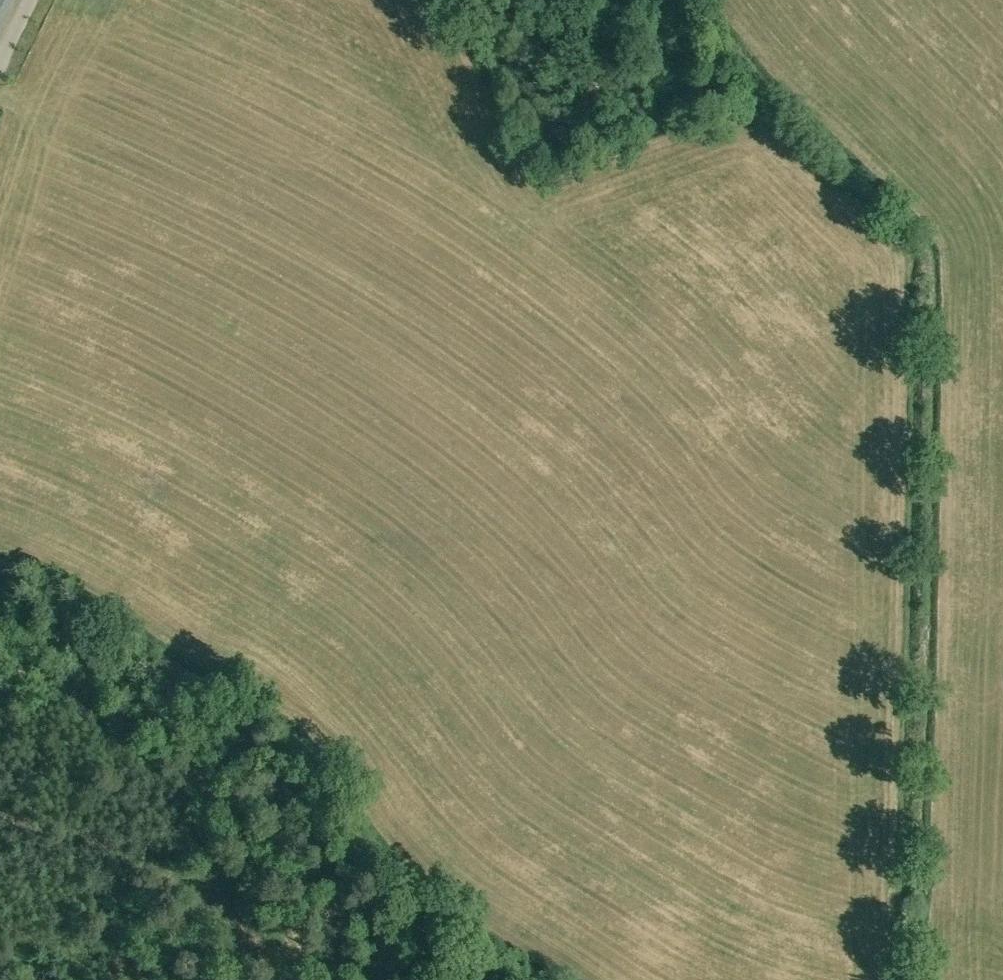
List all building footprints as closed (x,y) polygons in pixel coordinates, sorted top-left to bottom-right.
[(9,0),(0,0),(0,18),(9,0)]
